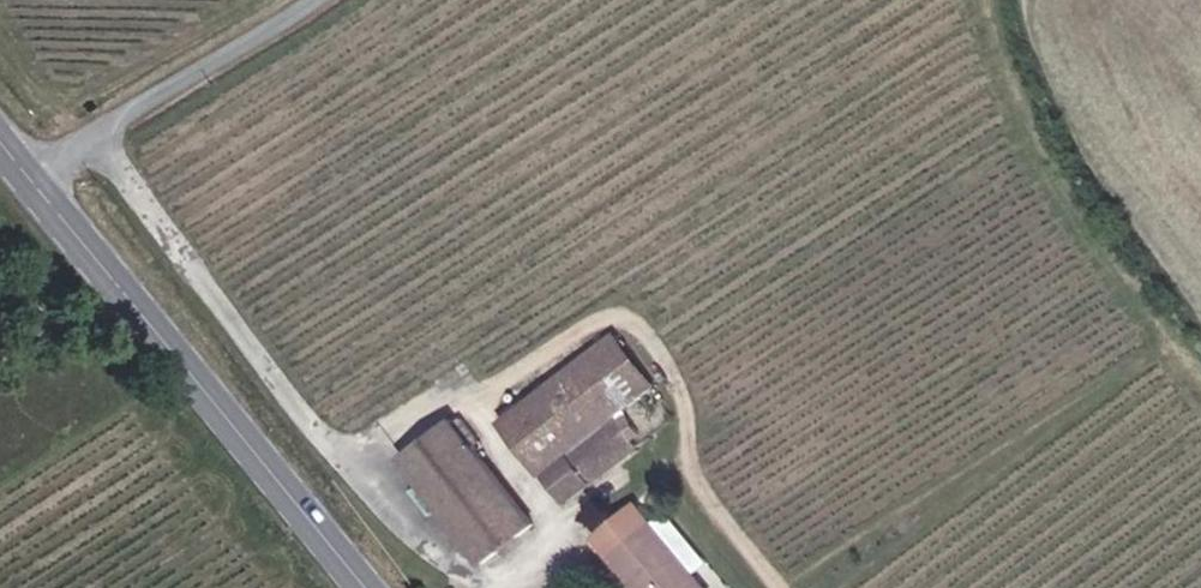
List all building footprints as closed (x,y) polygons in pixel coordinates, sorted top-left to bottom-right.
[(635,334),(619,313),(518,382),(536,408),(635,334)] [(630,391),(660,370),(635,334),(536,408),(583,474),(652,421),(630,391)] [(416,423),(451,472),(501,434),(466,386),(416,423)] [(501,434),(451,472),(499,536),(549,499),(501,434)] [(648,480),(611,509),(671,587),(703,587),(735,563),(721,543),(736,531),(694,476),(678,488),(662,501),(648,480)]
